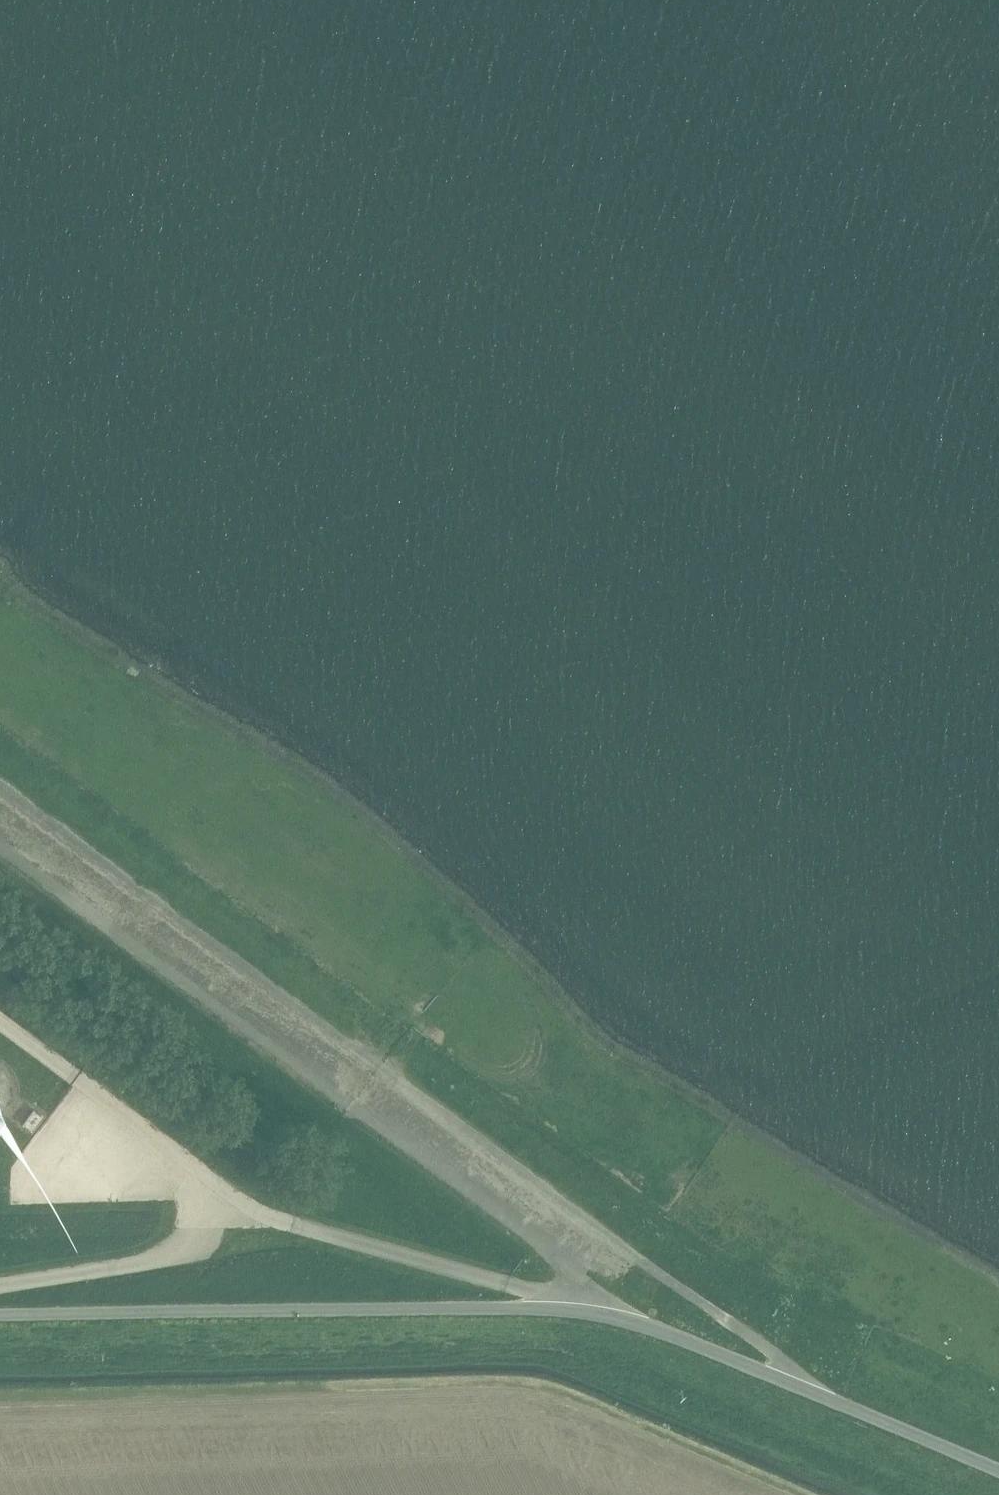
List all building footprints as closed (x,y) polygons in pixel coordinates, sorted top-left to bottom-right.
[(33,1110),(21,1126),(31,1133),(43,1117),(33,1110)]
